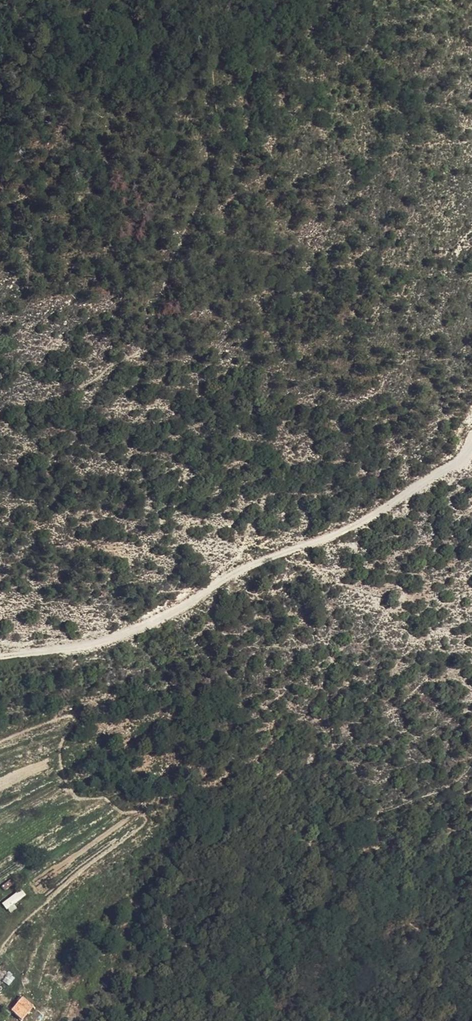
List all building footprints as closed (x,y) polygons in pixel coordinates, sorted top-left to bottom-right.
[(21,888),(2,903),(7,909),(26,895),(21,888)] [(29,1013),(17,1003),(4,1018),(7,1020),(21,1020),(23,1019),(29,1013)] [(29,1013),(23,1019),(25,1020),(38,1020),(29,1013)]
